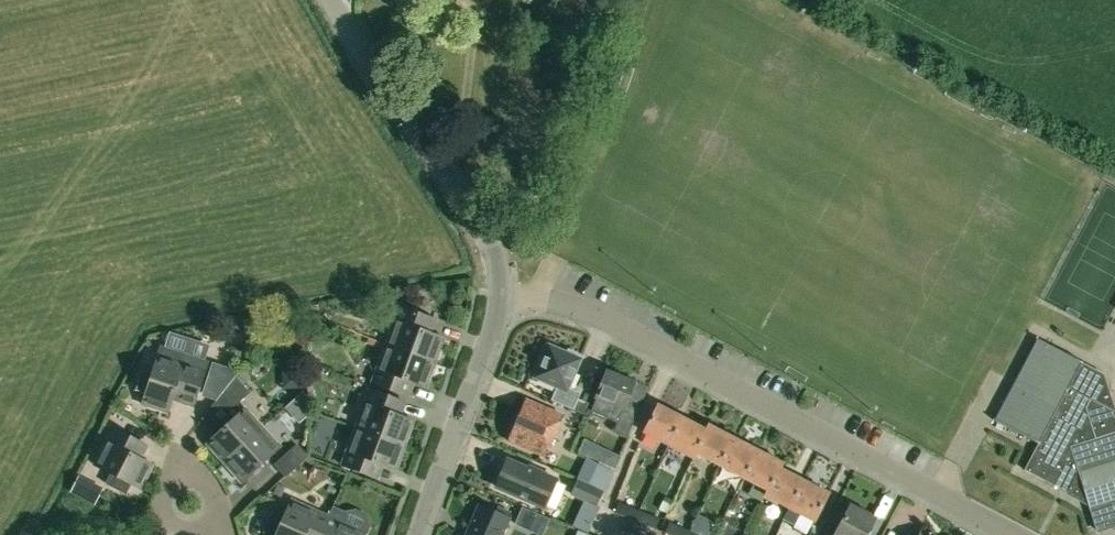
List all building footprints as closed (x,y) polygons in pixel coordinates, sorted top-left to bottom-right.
[(531,63),(546,69),(550,59),(534,53),(531,63)] [(390,346),(435,363),(444,338),(423,331),(428,317),(400,306),(386,345),(390,346)] [(1036,339),(994,419),(993,418),(992,420),(1038,443),(1024,470),(1065,491),(1089,504),(1090,503),(1098,531),(1114,525),(1114,413),(1113,408),(1102,374),(1082,363),(1082,362),(1036,337),(1035,339),(1036,339)] [(426,387),(435,363),(390,346),(386,345),(372,382),(400,393),(405,379),(426,387)] [(151,377),(140,373),(135,390),(145,394),(142,404),(167,412),(171,401),(193,408),(196,399),(208,361),(161,346),(151,377)] [(568,387),(580,359),(549,346),(536,377),(557,386),(552,400),(551,400),(584,414),(588,402),(578,398),(580,392),(568,387)] [(626,402),(635,382),(607,370),(595,398),(596,398),(590,411),(617,422),(614,430),(627,436),(639,407),(626,402)] [(227,412),(249,392),(236,378),(217,401),(227,412)] [(587,392),(591,384),(579,379),(576,388),(587,392)] [(356,427),(405,445),(414,421),(393,413),(398,399),(369,389),(356,427)] [(303,392),(285,409),(299,424),(307,416),(305,394),(303,392)] [(509,441),(547,456),(562,415),(526,400),(509,441)] [(643,431),(668,444),(673,434),(682,416),(657,404),(643,431)] [(243,445),(263,427),(245,408),(206,443),(224,463),(243,445)] [(673,434),(668,444),(693,457),(695,452),(706,429),(682,416),(673,434)] [(719,464),(733,437),(709,424),(706,429),(695,452),(719,464)] [(280,446),(263,427),(243,445),(224,463),(241,482),(280,446)] [(396,469),(405,445),(356,427),(342,465),(370,475),(375,462),(396,469)] [(126,493),(131,483),(140,488),(153,465),(142,459),(149,446),(140,442),(113,428),(94,465),(115,476),(110,485),(126,493)] [(743,477),(757,449),(733,437),(719,464),(743,477)] [(307,456),(297,445),(275,465),(285,476),(307,456)] [(614,467),(619,453),(599,445),(593,459),(614,467)] [(782,462),(757,449),(743,477),(767,489),(779,468),(782,462)] [(546,507),(557,481),(542,474),(508,460),(497,487),(546,507)] [(798,491),(803,480),(779,468),(767,489),(764,495),(789,508),(798,491)] [(80,494),(89,477),(77,471),(69,488),(80,494)] [(828,493),(803,480),(798,491),(789,508),(786,512),(783,518),(795,524),(798,518),(800,514),(814,521),(828,493)] [(595,506),(601,494),(575,483),(570,495),(595,506)] [(329,516),(291,499),(282,521),(272,516),(264,532),(270,534),(320,534),(329,516)] [(614,512),(634,521),(639,510),(618,502),(614,512)] [(874,517),(850,504),(833,534),(865,534),(874,517)] [(511,518),(507,517),(494,511),(481,505),(468,534),(503,534),(511,518)] [(550,518),(523,507),(516,523),(542,534),(550,518)] [(639,510),(634,521),(655,529),(659,518),(639,510)] [(320,534),(364,534),(365,533),(329,516),(320,534)] [(670,534),(688,534),(690,530),(669,522),(665,533),(670,534)] [(598,531),(582,526),(579,534),(596,534),(598,531)]
